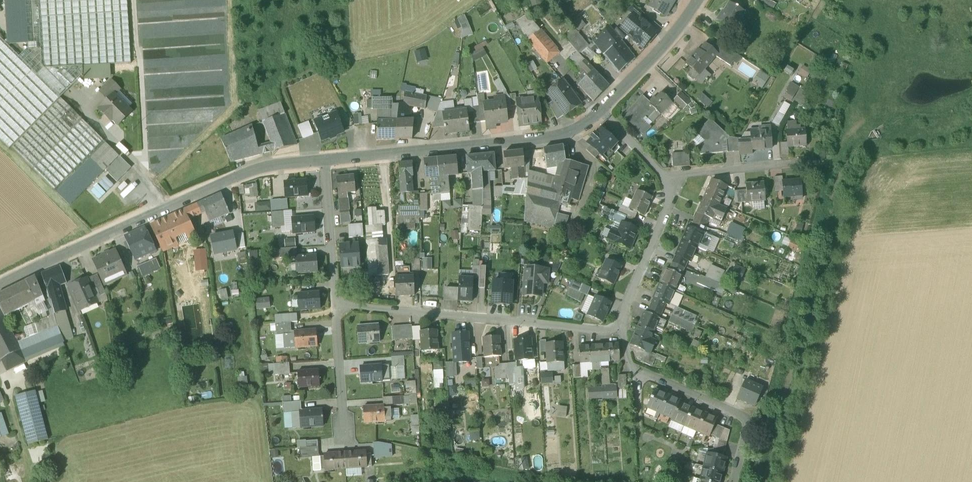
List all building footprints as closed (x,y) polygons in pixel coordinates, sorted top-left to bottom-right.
[(28,48),(28,51),(41,50),(38,0),(25,0),(28,48)] [(41,50),(42,69),(83,67),(110,65),(131,64),(127,0),(38,0),(41,50)] [(665,17),(675,1),(674,0),(653,0),(649,7),(653,10),(660,14),(665,17)] [(773,10),(778,0),(756,0),(773,10)] [(726,26),(734,30),(745,12),(730,3),(720,18),(719,17),(715,22),(725,28),(726,26)] [(634,14),(638,18),(642,13),(633,5),(628,10),(633,15),(634,14)] [(621,29),(627,34),(634,40),(634,43),(636,45),(639,44),(643,48),(656,33),(638,18),(634,14),(633,15),(621,29)] [(516,22),(527,41),(540,31),(527,16),(516,22)] [(460,24),(463,37),(471,35),(468,23),(460,24)] [(604,55),(618,73),(634,58),(620,40),(620,41),(609,26),(596,39),(599,44),(605,39),(611,48),(604,55)] [(622,41),(627,34),(621,29),(619,26),(614,31),(622,41)] [(564,38),(568,43),(578,34),(574,29),(564,38)] [(527,41),(547,64),(559,54),(540,31),(527,41)] [(588,46),(578,34),(568,43),(577,53),(578,55),(588,47),(588,46)] [(60,98),(19,57),(0,38),(0,141),(9,150),(11,148),(54,191),(70,206),(119,156),(60,98)] [(591,51),(599,44),(596,39),(588,46),(588,47),(588,48),(591,51)] [(471,48),(474,60),(485,56),(482,44),(471,48)] [(713,55),(730,66),(738,55),(721,44),(713,55)] [(705,45),(699,51),(711,61),(717,54),(705,45)] [(42,69),(41,50),(28,51),(28,48),(19,57),(60,98),(83,76),(83,67),(42,69)] [(579,56),(588,64),(596,56),(591,51),(588,48),(579,56)] [(414,51),(416,63),(426,61),(424,50),(414,51)] [(686,64),(692,69),(699,75),(704,70),(711,61),(699,51),(698,50),(686,64)] [(578,76),(583,81),(594,70),(588,64),(579,56),(578,55),(577,53),(568,61),(570,64),(569,64),(580,75),(578,76)] [(110,65),(83,67),(83,76),(83,81),(111,79),(110,65)] [(695,80),(699,75),(692,69),(688,74),(688,77),(692,80),(695,80)] [(601,78),(594,70),(583,81),(578,85),(586,93),(601,79),(601,78)] [(707,82),(708,80),(707,80),(711,76),(704,70),(699,75),(707,82)] [(511,111),(511,107),(510,98),(507,94),(506,91),(499,79),(495,82),(498,86),(500,91),(503,91),(504,102),(505,111),(511,111)] [(609,86),(601,79),(586,93),(594,102),(609,86)] [(101,91),(109,99),(114,95),(120,90),(112,81),(101,91)] [(564,116),(578,106),(580,105),(579,104),(578,105),(568,92),(570,91),(563,81),(550,91),(556,99),(553,101),(564,116)] [(794,104),(795,102),(801,92),(798,90),(796,93),(788,88),(786,91),(788,92),(784,98),(794,104)] [(411,107),(425,109),(427,97),(415,94),(407,93),(405,92),(403,105),(411,107)] [(806,95),(801,92),(795,102),(800,106),(806,95)] [(651,100),(648,103),(660,114),(660,115),(666,109),(671,104),(671,103),(672,102),(662,93),(653,102),(651,100)] [(675,98),(686,108),(690,103),(680,93),(675,98)] [(113,120),(118,126),(131,113),(114,95),(109,99),(101,107),(102,108),(99,110),(111,122),(113,120)] [(432,128),(432,129),(444,127),(442,111),(437,112),(441,99),(429,97),(427,110),(437,113),(432,128)] [(651,124),(660,114),(648,103),(642,97),(624,117),(643,135),(644,135),(650,128),(643,121),(644,121),(645,121),(647,119),(651,124)] [(377,120),(377,121),(398,122),(399,104),(393,104),(393,98),(380,98),(372,98),(371,109),(378,109),(378,120),(377,120)] [(538,98),(527,99),(530,125),(541,124),(538,98)] [(683,110),(686,108),(675,98),(673,100),(683,110)] [(464,100),(465,108),(467,108),(472,107),(471,99),(464,100)] [(519,126),(530,125),(527,99),(516,101),(517,106),(519,126)] [(548,105),(549,106),(555,116),(557,120),(564,116),(553,101),(548,105)] [(778,126),(788,104),(782,101),(772,123),(778,126)] [(487,122),(487,129),(495,128),(494,124),(507,123),(505,111),(504,102),(484,104),(485,106),(487,122)] [(268,108),(272,118),(285,114),(280,104),(268,108)] [(396,139),(396,140),(412,139),(413,120),(410,120),(411,107),(403,105),(399,104),(398,122),(396,139)] [(485,106),(478,107),(480,123),(487,122),(485,106)] [(549,119),(555,116),(549,106),(544,109),(549,119)] [(787,120),(794,109),(789,106),(782,117),(787,120)] [(465,108),(454,110),(457,133),(469,131),(468,124),(467,108),(465,108)] [(445,134),(457,133),(454,110),(442,111),(444,127),(445,134)] [(353,112),(353,124),(366,123),(365,112),(353,112)] [(314,121),(322,141),(344,132),(336,113),(314,121)] [(268,144),(271,152),(297,145),(285,114),(272,118),(266,120),(274,142),(268,144)] [(705,126),(697,135),(704,142),(699,147),(699,148),(700,155),(723,153),(723,145),(722,146),(722,145),(725,141),(726,141),(729,138),(710,120),(704,126),(705,126)] [(396,139),(398,122),(377,121),(376,140),(396,139)] [(298,126),(303,138),(313,134),(308,122),(298,126)] [(787,123),(788,131),(796,131),(796,122),(787,123)] [(221,139),(231,163),(260,155),(258,147),(252,126),(252,125),(235,133),(221,139)] [(599,154),(607,161),(614,154),(610,150),(616,144),(600,129),(596,135),(595,134),(590,138),(591,139),(587,143),(590,146),(599,154)] [(787,143),(787,147),(788,147),(806,146),(804,130),(796,131),(788,131),(786,131),(787,143)] [(751,133),(751,141),(752,151),(771,149),(770,132),(751,133)] [(693,142),(699,147),(704,142),(697,135),(694,138),(693,142)] [(752,155),(752,151),(751,141),(739,142),(738,142),(739,152),(739,155),(752,155)] [(260,155),(271,152),(268,144),(258,147),(260,155)] [(546,170),(557,168),(566,166),(565,161),(563,148),(563,146),(543,149),(546,170)] [(586,150),(595,159),(599,154),(590,146),(586,150)] [(511,169),(512,180),(514,180),(525,179),(523,151),(503,153),(505,170),(511,169)] [(671,154),(673,168),(690,166),(689,153),(671,154)] [(480,155),(481,172),(488,172),(495,171),(494,154),(480,155)] [(468,174),(471,173),(481,172),(480,155),(466,157),(468,174)] [(106,172),(117,183),(131,168),(120,158),(106,172)] [(437,159),(439,177),(448,176),(458,175),(456,158),(437,159)] [(426,178),(431,178),(439,177),(437,159),(424,161),(426,178)] [(556,182),(574,187),(580,166),(581,164),(570,162),(565,161),(566,166),(557,168),(555,176),(557,176),(556,179),(556,182)] [(400,178),(401,194),(405,193),(412,193),(411,177),(413,176),(412,162),(399,163),(400,178)] [(588,169),(580,166),(574,187),(571,199),(574,200),(579,202),(588,169)] [(557,168),(546,170),(548,177),(556,179),(557,176),(555,176),(557,168)] [(471,173),(473,191),(483,190),(481,172),(471,173)] [(489,182),(488,172),(481,172),(483,190),(490,189),(489,182)] [(528,181),(554,188),(556,182),(556,179),(548,177),(528,172),(528,179),(528,181)] [(336,177),(339,201),(348,200),(348,196),(350,195),(350,193),(356,192),(354,175),(336,177)] [(450,193),(448,176),(439,177),(440,194),(450,193)] [(440,194),(439,177),(431,178),(432,195),(440,194)] [(773,178),(775,192),(783,191),(782,182),(782,177),(773,178)] [(285,182),(286,198),(307,196),(306,180),(285,182)] [(712,180),(703,198),(719,205),(727,186),(712,180)] [(796,197),(796,200),(801,199),(800,180),(782,182),(783,191),(784,198),(796,197)] [(524,221),(554,228),(557,214),(560,203),(569,205),(571,199),(574,187),(556,182),(554,188),(528,181),(527,186),(526,195),(524,221)] [(746,190),(747,203),(754,202),(765,201),(764,183),(746,185),(746,190)] [(522,195),(526,195),(527,186),(515,186),(513,187),(513,185),(510,185),(510,187),(503,187),(502,194),(522,195)] [(494,196),(502,197),(502,194),(503,187),(494,187),(494,196)] [(483,190),(482,202),(489,202),(491,202),(490,189),(483,190)] [(482,202),(483,190),(473,191),(474,206),(474,207),(482,207),(482,202)] [(637,213),(644,216),(652,198),(637,191),(632,201),(629,209),(637,213)] [(213,220),(213,224),(222,222),(221,217),(230,213),(221,193),(200,202),(205,213),(209,222),(213,220)] [(398,206),(398,216),(419,216),(419,211),(419,195),(412,195),(412,193),(405,193),(405,206),(398,206)] [(419,211),(427,211),(427,194),(419,194),(419,195),(419,211)] [(632,201),(626,198),(622,206),(629,209),(632,201)] [(709,219),(712,220),(719,205),(703,198),(697,213),(695,219),(707,224),(709,219)] [(271,201),(272,212),(282,211),(288,211),(287,200),(280,200),(271,201)] [(349,210),(348,200),(339,201),(340,210),(349,210)] [(754,202),(755,209),(766,209),(765,201),(754,202)] [(199,216),(205,213),(200,202),(194,206),(199,216)] [(489,207),(482,207),(482,211),(488,211),(488,215),(491,215),(491,202),(489,202),(489,207)] [(727,209),(719,205),(712,220),(720,224),(727,209)] [(194,206),(184,210),(189,221),(190,221),(189,220),(199,216),(194,206)] [(468,227),(481,227),(482,215),(482,211),(482,207),(474,207),(474,206),(468,206),(467,227),(468,227)] [(621,206),(618,213),(605,208),(601,217),(615,222),(617,223),(621,214),(626,217),(634,220),(637,213),(629,209),(622,206),(621,206)] [(369,226),(377,226),(376,212),(376,208),(368,208),(369,226)] [(196,235),(189,221),(184,210),(151,225),(163,251),(196,235)] [(292,218),(292,211),(284,212),(285,227),(281,227),(281,228),(281,232),(290,232),(290,234),(294,234),(292,218)] [(384,211),(376,212),(377,226),(382,225),(382,226),(385,226),(384,211)] [(271,213),(272,228),(281,227),(285,227),(284,212),(282,212),(271,213)] [(568,217),(557,214),(554,228),(565,231),(568,217)] [(621,214),(617,223),(621,225),(622,223),(623,224),(626,217),(621,214)] [(292,218),(294,234),(315,232),(313,216),(292,218)] [(419,224),(419,216),(398,216),(397,216),(397,224),(406,224),(406,230),(415,230),(415,224),(419,224)] [(693,222),(705,227),(707,224),(695,219),(693,222)] [(621,225),(617,223),(615,222),(611,231),(617,234),(621,225)] [(688,227),(681,241),(697,248),(706,252),(708,248),(712,237),(703,233),(705,227),(693,222),(691,228),(688,227)] [(607,239),(630,249),(638,230),(623,224),(622,223),(621,225),(617,234),(611,231),(607,239)] [(732,223),(727,235),(737,239),(742,228),(732,223)] [(362,224),(348,225),(349,238),(363,237),(362,224)] [(366,226),(367,241),(383,239),(382,226),(382,225),(377,226),(369,226),(366,226)] [(124,237),(135,260),(156,251),(145,227),(124,237)] [(233,232),(211,237),(215,254),(236,250),(233,232)] [(732,250),(737,239),(727,235),(722,246),(732,250)] [(788,247),(798,251),(802,242),(792,237),(788,247)] [(294,247),(294,238),(283,238),(283,247),(294,247)] [(369,277),(372,276),(378,276),(388,275),(386,239),(383,239),(367,241),(369,277)] [(690,263),(697,248),(681,241),(675,256),(673,262),(685,267),(687,261),(690,263)] [(358,244),(340,245),(342,267),(359,266),(358,244)] [(206,248),(194,249),(194,263),(206,262),(206,248)] [(279,249),(279,259),(295,257),(297,257),(297,248),(279,249)] [(93,261),(104,285),(105,284),(104,281),(124,272),(125,275),(126,275),(115,251),(109,254),(108,252),(102,255),(103,256),(93,261)] [(296,264),(296,274),(317,272),(316,256),(297,257),(295,257),(296,264)] [(421,258),(422,269),(431,268),(431,257),(421,258)] [(412,259),(412,270),(420,270),(420,259),(412,259)] [(138,268),(141,276),(160,268),(157,260),(138,268)] [(598,279),(613,285),(621,267),(606,260),(598,279)] [(673,262),(672,265),(683,270),(685,267),(673,262)] [(562,263),(553,263),(552,273),(558,273),(562,263)] [(289,274),(296,274),(296,264),(288,265),(289,274)] [(735,264),(730,275),(740,280),(745,268),(735,264)] [(666,269),(660,284),(675,291),(681,276),(683,270),(672,265),(669,271),(666,269)] [(45,284),(47,291),(48,290),(59,286),(66,283),(60,266),(41,274),(45,284)] [(711,266),(705,278),(712,281),(718,284),(724,271),(711,266)] [(394,268),(395,276),(413,276),(413,273),(410,274),(409,267),(394,268)] [(524,295),(541,297),(542,283),(546,283),(547,271),(543,271),(543,270),(526,268),(524,295)] [(493,281),(492,304),(511,305),(512,282),(512,274),(500,273),(500,281),(493,281)] [(97,274),(92,277),(97,288),(102,286),(97,274)] [(395,276),(396,297),(396,296),(414,295),(414,296),(413,276),(395,276)] [(708,289),(712,281),(705,278),(701,276),(697,284),(708,289)] [(34,323),(39,334),(57,326),(58,326),(54,314),(48,290),(47,291),(45,284),(38,287),(34,277),(25,281),(35,302),(36,304),(42,320),(34,323)] [(97,288),(92,277),(86,279),(91,291),(97,288)] [(458,301),(472,302),(473,278),(472,278),(459,278),(458,289),(458,301)] [(86,279),(75,284),(72,291),(77,302),(76,304),(77,307),(80,307),(80,308),(96,301),(91,291),(86,279)] [(5,316),(35,302),(25,281),(0,294),(0,307),(5,316)] [(574,281),(571,289),(582,294),(588,296),(588,297),(589,296),(587,295),(591,288),(574,281)] [(708,289),(715,292),(718,284),(712,281),(708,289)] [(669,304),(675,291),(660,284),(659,284),(653,299),(651,304),(663,309),(665,304),(668,306),(669,304)] [(48,290),(54,314),(65,311),(66,311),(59,286),(48,290)] [(97,288),(100,296),(106,294),(102,286),(97,288)] [(445,301),(458,301),(458,289),(445,289),(444,301),(445,301)] [(567,297),(578,302),(582,294),(571,289),(567,297)] [(675,291),(669,304),(677,308),(683,294),(675,291)] [(299,309),(299,311),(320,309),(319,292),(297,294),(298,297),(299,309)] [(259,303),(259,309),(270,308),(269,296),(268,296),(267,295),(255,296),(256,303),(259,303)] [(581,312),(587,314),(594,299),(588,297),(588,296),(581,312)] [(298,297),(290,298),(291,310),(299,309),(298,297)] [(587,315),(602,322),(610,303),(595,297),(594,299),(587,314),(587,315)] [(663,309),(651,304),(650,308),(661,313),(663,309)] [(675,307),(672,316),(681,320),(685,311),(675,307)] [(653,333),(655,328),(659,319),(661,313),(650,308),(647,313),(644,312),(638,327),(653,333)] [(1,359),(21,350),(17,343),(0,310),(0,358),(1,359)] [(57,326),(63,341),(73,338),(65,311),(54,314),(58,326),(57,326)] [(685,311),(681,320),(688,323),(691,324),(695,316),(685,311)] [(583,316),(576,313),(573,321),(580,322),(583,316)] [(297,314),(281,315),(281,323),(297,322),(297,314)] [(678,327),(681,320),(672,316),(668,322),(678,327)] [(666,322),(659,319),(655,328),(662,331),(666,322)] [(678,327),(685,330),(688,323),(681,320),(678,327)] [(276,324),(277,335),(283,335),(290,335),(290,334),(289,323),(276,324)] [(691,324),(688,323),(685,330),(691,333),(695,326),(691,324)] [(63,342),(63,341),(57,326),(39,334),(17,343),(21,350),(25,357),(63,342)] [(357,327),(358,344),(379,342),(378,326),(357,327)] [(392,341),(413,339),(412,327),(412,326),(392,327),(392,341)] [(420,327),(412,327),(413,339),(413,340),(421,340),(420,332),(420,327)] [(651,339),(653,333),(638,327),(637,327),(629,345),(645,352),(650,354),(651,354),(656,341),(651,339)] [(316,330),(295,332),(296,348),(317,347),(316,330)] [(421,340),(422,352),(438,350),(437,331),(420,332),(421,340)] [(284,349),(296,348),(295,332),(294,332),(295,333),(290,334),(290,335),(283,335),(284,349)] [(452,335),(453,355),(470,353),(468,334),(452,335)] [(276,350),(284,349),(283,335),(277,335),(275,335),(276,350)] [(483,338),(484,358),(501,357),(500,337),(483,338)] [(514,341),(516,361),(532,360),(531,340),(514,341)] [(546,352),(547,364),(564,362),(562,342),(546,344),(545,344),(546,352)] [(599,345),(600,362),(608,361),(619,361),(618,344),(599,345)] [(580,364),(592,363),(600,362),(599,345),(579,347),(580,364)] [(25,357),(21,350),(1,359),(7,371),(27,362),(25,357)] [(645,352),(643,357),(654,361),(655,359),(656,356),(651,354),(650,354),(645,352)] [(470,362),(470,353),(453,355),(454,363),(456,363),(470,362)] [(655,359),(664,363),(666,359),(656,355),(656,356),(655,359)] [(391,358),(392,368),(396,367),(404,367),(403,357),(391,358)] [(651,367),(654,361),(643,357),(640,362),(651,367)] [(608,370),(608,361),(600,362),(600,370),(608,370)] [(565,371),(564,362),(547,364),(547,372),(565,371)] [(600,370),(600,362),(592,363),(592,371),(600,370)] [(275,364),(276,376),(290,375),(289,363),(275,364)] [(446,363),(446,377),(457,376),(456,363),(454,363),(446,363)] [(516,363),(508,364),(509,379),(509,386),(515,386),(515,390),(523,389),(521,368),(516,368),(516,364),(516,363)] [(500,379),(509,379),(508,364),(499,365),(499,368),(499,372),(500,379)] [(390,381),(390,380),(389,368),(389,365),(381,366),(382,382),(390,381)] [(361,383),(382,382),(381,366),(360,367),(361,383)] [(573,366),(574,378),(581,378),(580,366),(573,366)] [(297,372),(299,388),(320,387),(319,370),(297,372)] [(618,375),(618,390),(626,390),(626,375),(618,375)] [(762,388),(745,381),(737,399),(754,406),(762,388)] [(602,386),(602,390),(603,397),(615,396),(614,385),(602,386)] [(590,398),(603,397),(602,390),(589,390),(590,398)] [(647,408),(660,413),(667,396),(654,390),(647,408)] [(16,397),(28,445),(48,440),(41,410),(36,391),(16,397)] [(660,413),(672,419),(679,403),(680,401),(667,396),(660,413)] [(402,397),(389,398),(389,406),(403,405),(402,397)] [(300,411),(301,411),(301,402),(283,403),(284,414),(292,413),(292,411),(300,411)] [(671,420),(684,426),(692,409),(679,403),(672,419),(671,420)] [(557,405),(555,415),(565,417),(566,407),(557,405)] [(364,423),(385,422),(384,408),(384,406),(363,407),(364,423)] [(398,409),(390,410),(391,419),(399,419),(398,409)] [(684,426),(696,431),(704,414),(692,409),(684,426)] [(301,411),(300,411),(301,428),(323,427),(322,410),(301,411)] [(293,429),(301,428),(300,411),(292,411),(292,413),(293,429)] [(284,429),(293,429),(292,413),(284,414),(284,429)] [(8,435),(1,414),(0,414),(0,438),(8,435)] [(717,420),(704,414),(696,431),(709,437),(710,435),(714,425),(717,420)] [(681,433),(681,432),(684,426),(671,420),(668,428),(681,433)] [(710,435),(715,437),(719,427),(714,425),(710,435)] [(694,438),(696,431),(684,426),(681,432),(694,438)] [(724,429),(719,427),(715,437),(716,438),(720,439),(724,429)] [(729,431),(724,429),(720,439),(726,442),(727,442),(729,431)] [(469,432),(469,440),(478,440),(478,432),(469,432)] [(725,447),(726,442),(720,439),(716,438),(714,444),(725,447)] [(374,458),(391,457),(391,445),(379,443),(373,443),(374,458)] [(300,448),(301,459),(309,458),(308,455),(318,454),(318,447),(306,448),(300,448)] [(357,468),(366,467),(365,455),(365,451),(345,453),(346,469),(357,468)] [(346,469),(345,453),(324,454),(325,456),(326,471),(346,469)] [(708,454),(704,467),(722,472),(726,458),(722,458),(712,455),(708,454)] [(321,471),(326,471),(325,456),(320,457),(316,457),(312,458),(313,471),(321,471)] [(722,472),(704,467),(701,480),(707,481),(720,481),(722,472)] [(346,477),(347,477),(357,476),(357,468),(346,469),(346,477)]
